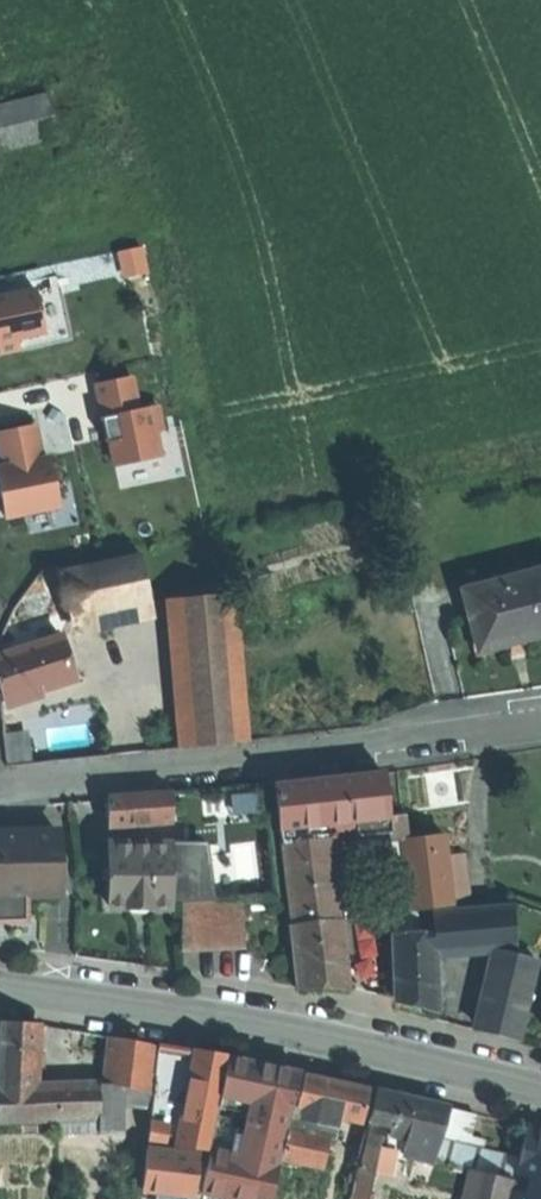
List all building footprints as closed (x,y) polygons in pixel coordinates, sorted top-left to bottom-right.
[(0,102),(0,146),(58,131),(48,90),(0,102)] [(119,251),(125,277),(150,271),(145,245),(119,251)] [(21,351),(19,338),(46,334),(38,285),(0,292),(0,354),(21,351)] [(168,455),(160,401),(142,404),(137,373),(97,379),(109,464),(168,455)] [(2,518),(59,508),(44,420),(0,427),(0,449),(2,462),(0,462),(0,507),(2,518)] [(174,548),(142,555),(148,585),(181,578),(174,548)] [(148,585),(142,555),(59,572),(69,620),(152,603),(148,585)] [(464,590),(471,615),(476,614),(484,644),(512,636),(525,633),(526,637),(540,633),(540,569),(464,590)] [(168,598),(184,747),(250,740),(234,591),(168,598)] [(0,654),(0,683),(4,698),(75,677),(62,636),(0,654)] [(31,754),(27,731),(8,734),(12,757),(31,754)] [(390,816),(386,773),(276,785),(281,826),(390,816)] [(110,826),(173,823),(172,794),(109,797),(110,826)] [(78,824),(105,824),(105,800),(78,800),(78,824)] [(390,816),(281,826),(283,842),(331,837),(330,829),(357,826),(358,834),(390,831),(391,839),(403,838),(402,829),(401,815),(390,816)] [(407,815),(401,815),(402,829),(403,838),(406,837),(410,837),(407,815)] [(61,894),(60,831),(0,832),(0,895),(28,895),(61,894)] [(412,907),(452,904),(451,900),(447,856),(445,834),(410,837),(406,837),(412,907)] [(331,837),(283,842),(293,925),(340,918),(336,885),(331,837)] [(337,837),(331,837),(336,885),(343,885),(337,837)] [(140,904),(172,905),(172,901),(172,870),(172,845),(111,844),(110,904),(140,904)] [(172,845),(172,870),(196,871),(196,865),(196,845),(172,845)] [(206,846),(196,845),(196,865),(208,864),(206,846)] [(447,856),(451,900),(469,898),(465,854),(447,856)] [(208,864),(196,865),(196,871),(172,870),(172,901),(213,900),(208,864)] [(28,895),(0,895),(0,920),(9,920),(28,920),(28,895)] [(247,948),(244,899),(212,901),(184,903),(182,947),(247,948)] [(450,954),(500,949),(518,954),(514,905),(448,910),(450,954)] [(433,910),(433,908),(413,909),(414,923),(434,922),(433,910)] [(414,923),(413,909),(409,910),(392,911),(393,933),(415,933),(414,923)] [(448,910),(433,910),(434,922),(435,933),(436,955),(450,954),(448,910)] [(340,918),(293,925),(300,986),(324,987),(348,987),(344,954),(342,934),(340,918)] [(347,918),(340,918),(342,934),(349,933),(347,918)] [(342,934),(344,954),(352,953),(349,933),(342,934)] [(396,998),(436,1008),(436,955),(435,933),(415,933),(393,933),(396,998)] [(500,949),(480,1030),(518,1039),(536,960),(518,954),(500,949)] [(36,1085),(39,1023),(22,1023),(4,1022),(2,1084),(36,1085)] [(152,1092),(156,1045),(112,1037),(106,1085),(119,1086),(119,1087),(152,1092)] [(156,1075),(191,1082),(195,1056),(159,1050),(156,1075)] [(199,1145),(212,1147),(227,1061),(207,1058),(195,1056),(191,1082),(180,1142),(199,1145)] [(301,1072),(259,1064),(228,1057),(227,1061),(212,1147),(204,1192),(237,1198),(273,1198),(282,1158),(289,1130),(301,1072)] [(306,1076),(299,1106),(323,1112),(338,1115),(342,1097),(337,1096),(340,1083),(325,1080),(306,1076)] [(350,1086),(340,1083),(337,1096),(342,1097),(338,1115),(343,1117),(350,1086)] [(102,1119),(100,1085),(36,1085),(2,1084),(0,1084),(0,1121),(102,1119)] [(120,1119),(120,1102),(119,1087),(119,1086),(106,1085),(100,1085),(102,1119),(120,1119)] [(370,1090),(350,1086),(343,1117),(363,1121),(370,1090)] [(151,1106),(152,1092),(119,1087),(120,1102),(151,1106)] [(427,1118),(431,1103),(404,1096),(378,1090),(371,1119),(393,1125),(411,1129),(415,1115),(427,1118)] [(435,1161),(448,1107),(431,1103),(427,1118),(415,1115),(411,1129),(417,1131),(411,1155),(435,1161)] [(299,1106),(295,1105),(289,1130),(318,1137),(320,1129),(323,1112),(299,1106)] [(473,1138),(477,1115),(451,1108),(442,1141),(471,1148),(473,1138)] [(120,1119),(102,1119),(102,1134),(121,1133),(120,1119)] [(411,1129),(393,1125),(391,1134),(409,1139),(411,1129)] [(528,1127),(521,1159),(516,1180),(512,1198),(540,1198),(540,1130),(528,1127)] [(405,1153),(411,1155),(417,1131),(411,1129),(409,1139),(405,1153)] [(321,1167),(327,1139),(324,1138),(318,1137),(289,1130),(282,1158),(321,1167)] [(357,1168),(371,1171),(380,1172),(389,1138),(367,1131),(357,1168)] [(471,1148),(484,1151),(486,1140),(473,1138),(471,1148)] [(477,1171),(513,1179),(516,1180),(521,1159),(484,1151),(471,1148),(442,1141),(436,1161),(477,1171)] [(193,1194),(199,1145),(180,1142),(177,1153),(149,1150),(144,1189),(193,1194)] [(351,1197),(360,1198),(366,1198),(371,1171),(357,1168),(356,1168),(351,1197)] [(471,1198),(509,1198),(513,1179),(477,1171),(471,1198)]
